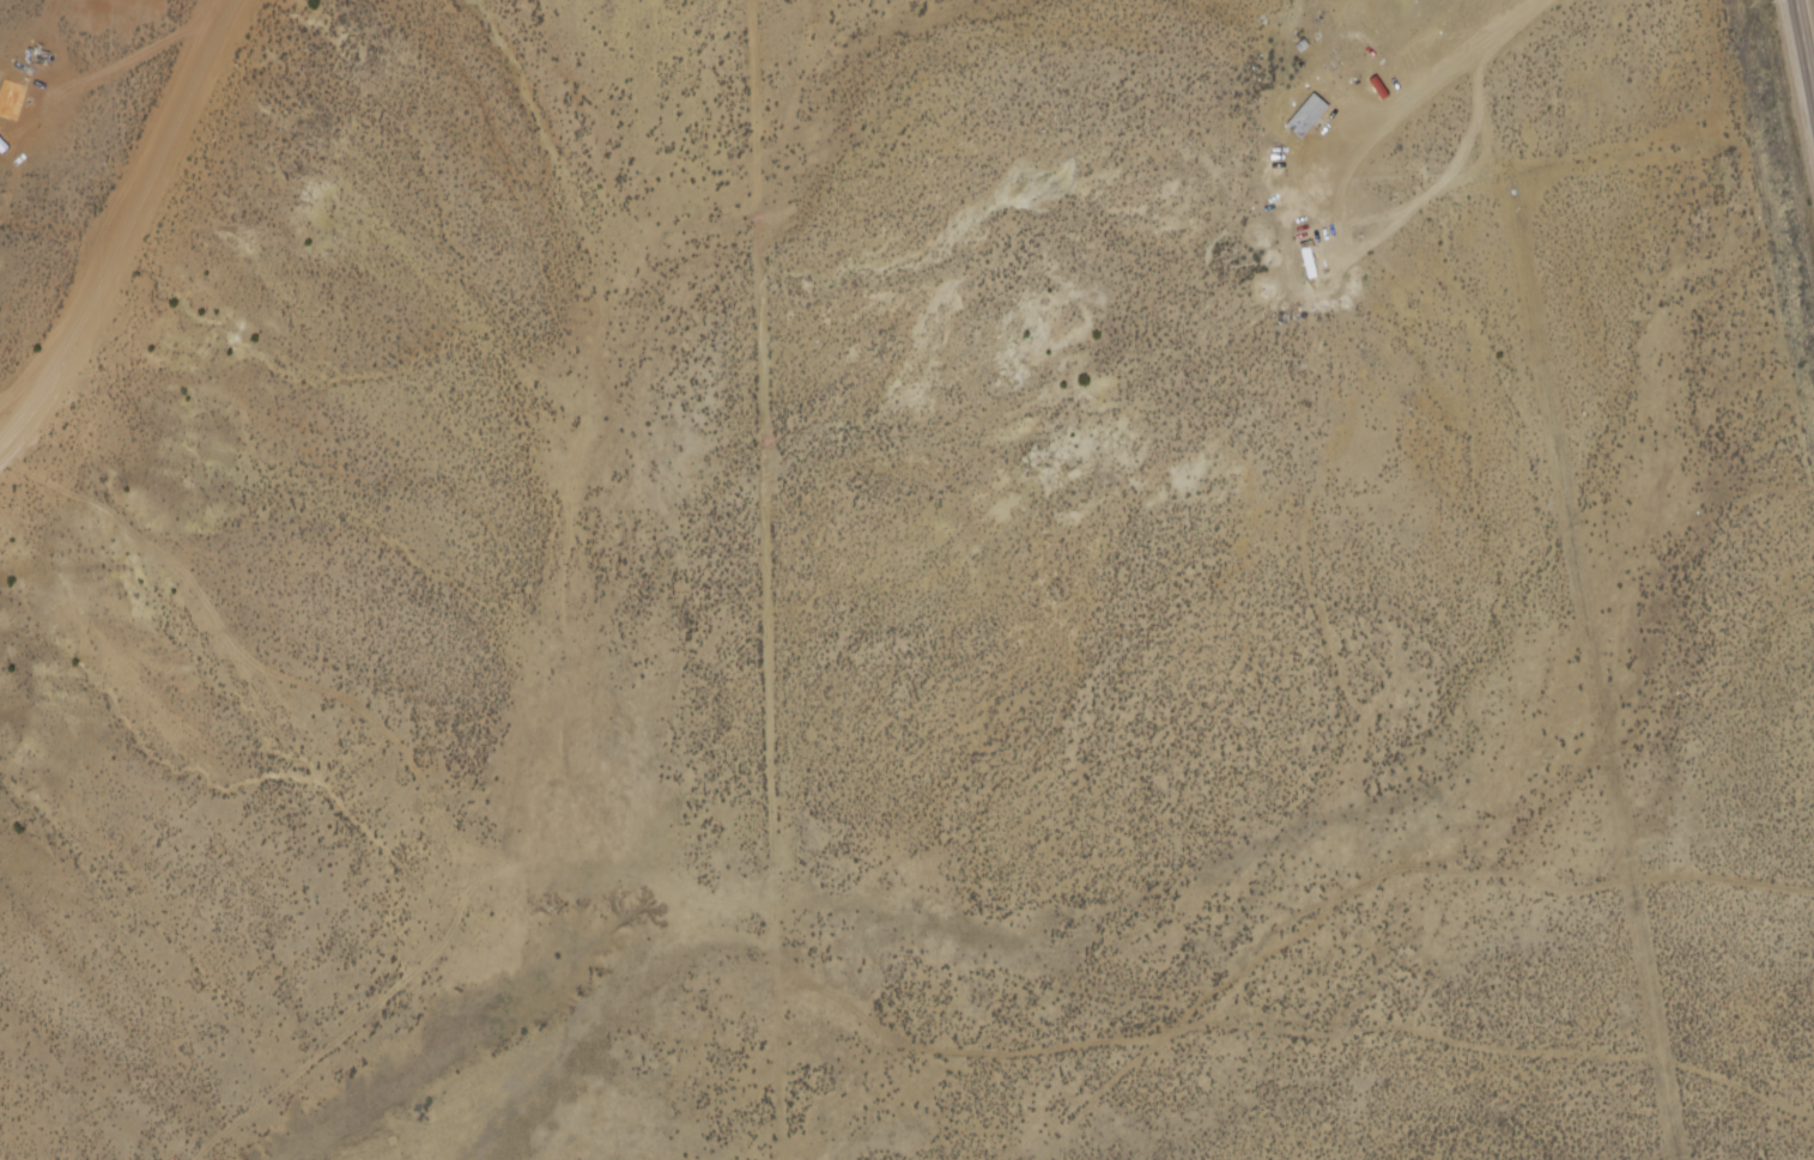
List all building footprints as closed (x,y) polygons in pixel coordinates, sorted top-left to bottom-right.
[(1287,122),(1301,138),(1333,110),(1318,93),(1287,122)]
